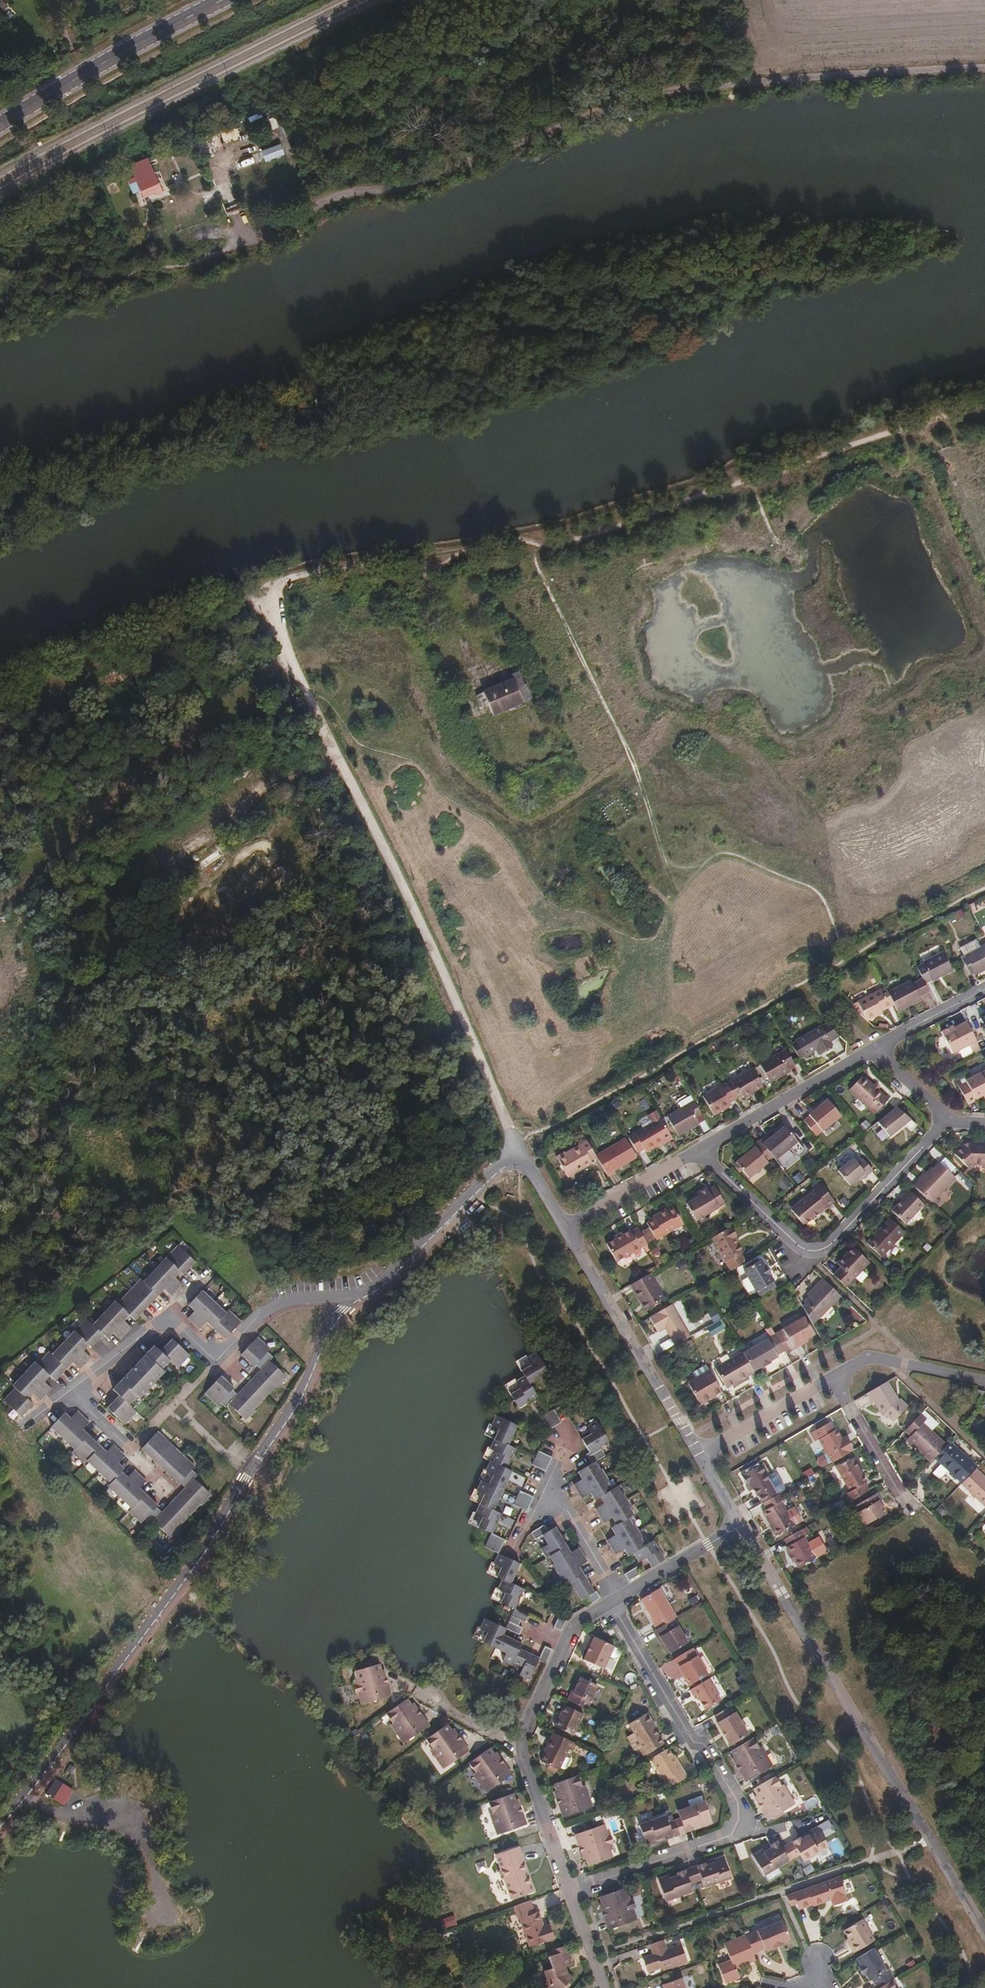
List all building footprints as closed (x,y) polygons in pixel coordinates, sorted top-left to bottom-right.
[(250,122),(262,117),(260,112),(248,117),(250,122)] [(275,117),(267,118),(269,129),(276,128),(275,117)] [(408,131),(398,135),(400,141),(411,136),(408,131)] [(263,152),(265,160),(284,155),(282,147),(263,152)] [(139,174),(144,186),(155,181),(150,170),(139,174)] [(144,186),(139,174),(134,177),(138,189),(144,186)] [(515,680),(507,683),(519,704),(534,698),(528,683),(526,683),(521,671),(512,674),(515,680)] [(519,704),(507,683),(477,696),(480,702),(483,701),(484,706),(489,704),(494,714),(495,713),(503,710),(519,704)] [(503,710),(495,713),(499,721),(507,718),(503,710)] [(576,803),(569,806),(574,815),(581,812),(576,803)] [(198,860),(202,868),(221,858),(217,850),(198,860)] [(243,888),(247,896),(251,894),(256,904),(281,893),(273,875),(243,888)] [(954,912),(956,920),(964,917),(962,910),(954,912)] [(980,947),(976,940),(962,947),(966,954),(961,956),(970,974),(974,972),(984,966),(984,944),(980,947)] [(923,964),(917,967),(922,977),(925,982),(931,979),(932,980),(951,969),(943,952),(923,962),(923,964)] [(974,972),(975,974),(984,969),(984,966),(974,972)] [(911,980),(888,992),(894,1004),(898,1011),(909,1006),(908,1004),(920,997),(920,996),(929,991),(925,982),(922,977),(913,983),(911,980)] [(858,1001),(866,1018),(868,1020),(878,1015),(876,1013),(881,1010),(894,1004),(888,992),(886,987),(858,1001)] [(921,999),(920,997),(908,1004),(909,1006),(921,999)] [(969,1045),(974,1053),(981,1050),(967,1022),(955,1028),(954,1025),(942,1032),(953,1052),(969,1045)] [(795,1042),(790,1045),(797,1058),(816,1047),(819,1051),(831,1043),(829,1039),(836,1035),(824,1023),(795,1040),(795,1042)] [(783,1049),(758,1064),(768,1081),(787,1070),(786,1068),(792,1064),(783,1049)] [(751,1068),(726,1083),(735,1098),(740,1095),(742,1097),(761,1086),(751,1068)] [(967,1080),(967,1081),(963,1084),(960,1086),(969,1103),(977,1099),(977,1098),(984,1094),(984,1071),(967,1080)] [(887,1100),(862,1076),(848,1090),(868,1109),(869,1108),(875,1113),(887,1100)] [(726,1083),(703,1096),(714,1115),(725,1108),(724,1105),(729,1102),(735,1099),(735,1098),(726,1083)] [(701,1113),(693,1100),(667,1116),(678,1135),(699,1122),(696,1116),(701,1113)] [(840,1116),(827,1100),(808,1115),(809,1116),(804,1121),(816,1136),(840,1116)] [(915,1126),(895,1107),(876,1123),(888,1137),(901,1126),(909,1132),(915,1126)] [(777,1115),(761,1126),(767,1134),(782,1122),(777,1115)] [(660,1118),(628,1136),(637,1151),(643,1148),(645,1151),(671,1136),(660,1118)] [(773,1158),(774,1159),(796,1141),(784,1126),(769,1138),(767,1135),(759,1141),(773,1158)] [(596,1155),(597,1156),(608,1175),(615,1171),(614,1170),(637,1157),(625,1138),(596,1155)] [(596,1155),(587,1140),(565,1153),(564,1152),(556,1157),(568,1177),(593,1162),(591,1159),(597,1156),(596,1155)] [(773,1158),(759,1141),(753,1146),(754,1148),(736,1162),(748,1178),(773,1158)] [(974,1141),(969,1147),(964,1143),(956,1151),(971,1167),(975,1163),(984,1163),(984,1142),(974,1141)] [(863,1173),(865,1176),(871,1171),(862,1159),(856,1164),(852,1159),(836,1171),(848,1185),(856,1179),(863,1173)] [(916,1185),(933,1202),(956,1177),(941,1163),(935,1168),(928,1176),(926,1174),(916,1185)] [(928,1176),(935,1168),(933,1167),(926,1174),(928,1176)] [(797,1185),(805,1180),(800,1173),(793,1178),(797,1185)] [(858,1182),(865,1176),(863,1173),(856,1179),(858,1182)] [(803,1225),(818,1212),(832,1200),(818,1182),(811,1188),(813,1190),(789,1209),(803,1225)] [(726,1204),(715,1186),(709,1190),(708,1189),(699,1194),(700,1196),(687,1204),(697,1220),(726,1204)] [(919,1198),(921,1196),(916,1191),(914,1193),(909,1188),(903,1195),(905,1198),(893,1210),(907,1223),(925,1204),(924,1203),(919,1198)] [(843,1197),(837,1203),(844,1210),(850,1204),(843,1197)] [(819,1214),(834,1202),(832,1200),(818,1212),(819,1214)] [(659,1216),(654,1219),(648,1223),(657,1239),(683,1224),(675,1209),(669,1213),(666,1210),(658,1214),(659,1216)] [(888,1250),(906,1231),(891,1217),(880,1229),(881,1230),(878,1234),(877,1233),(869,1241),(883,1253),(887,1249),(888,1250)] [(731,1269),(746,1261),(741,1252),(742,1251),(738,1244),(733,1237),(736,1236),(730,1226),(712,1238),(731,1269)] [(648,1244),(638,1228),(631,1232),(629,1230),(623,1234),(616,1238),(606,1243),(617,1261),(623,1258),(625,1258),(630,1256),(630,1254),(633,1252),(634,1253),(640,1249),(640,1248),(648,1244)] [(835,1272),(848,1285),(871,1261),(854,1245),(844,1256),(847,1259),(841,1264),(842,1265),(835,1272)] [(165,1259),(179,1272),(182,1275),(194,1262),(176,1246),(165,1259)] [(847,1259),(844,1256),(839,1262),(841,1264),(847,1259)] [(154,1271),(176,1291),(181,1285),(173,1278),(179,1272),(165,1259),(154,1271)] [(746,1297),(773,1282),(774,1281),(770,1275),(771,1274),(766,1265),(765,1265),(761,1260),(733,1276),(745,1297),(746,1297)] [(143,1283),(158,1296),(163,1290),(170,1297),(176,1291),(154,1271),(143,1283)] [(650,1273),(631,1284),(641,1302),(645,1301),(648,1307),(665,1298),(650,1273)] [(820,1317),(840,1296),(822,1278),(817,1284),(819,1286),(808,1297),(804,1301),(806,1304),(820,1317)] [(130,1293),(146,1308),(158,1296),(143,1283),(141,1280),(130,1293)] [(749,1302),(776,1287),(773,1282),(746,1297),(749,1302)] [(819,1286),(817,1284),(807,1295),(808,1297),(819,1286)] [(213,1303),(201,1291),(188,1306),(194,1311),(187,1319),(194,1325),(213,1303)] [(117,1305),(129,1317),(135,1321),(146,1308),(130,1293),(117,1305)] [(213,1303),(194,1325),(200,1329),(206,1322),(211,1327),(224,1313),(213,1303)] [(105,1316),(125,1336),(131,1330),(123,1323),(129,1317),(117,1305),(115,1304),(105,1316)] [(665,1327),(676,1345),(690,1337),(671,1304),(649,1317),(657,1331),(665,1327)] [(803,1307),(813,1324),(820,1317),(806,1304),(803,1307)] [(225,1339),(241,1321),(228,1309),(224,1313),(211,1327),(225,1339)] [(93,1328),(103,1337),(107,1341),(113,1335),(120,1341),(125,1336),(105,1316),(93,1328)] [(783,1329),(794,1348),(802,1344),(801,1341),(807,1338),(814,1333),(804,1317),(783,1329)] [(75,1335),(89,1347),(92,1349),(103,1337),(93,1328),(87,1322),(75,1335)] [(785,1350),(787,1353),(794,1348),(783,1329),(775,1333),(776,1334),(785,1350)] [(744,1353),(754,1371),(762,1366),(764,1367),(771,1363),(770,1361),(778,1356),(777,1355),(785,1350),(776,1334),(744,1353)] [(65,1346),(86,1366),(91,1360),(83,1353),(89,1347),(75,1335),(65,1346)] [(270,1349),(257,1337),(241,1354),(254,1366),(256,1364),(258,1362),(268,1351),(270,1349)] [(172,1340),(161,1353),(171,1363),(178,1369),(190,1356),(172,1340)] [(55,1358),(68,1370),(73,1365),(80,1372),(86,1366),(65,1346),(55,1358)] [(171,1363),(161,1353),(154,1347),(146,1356),(163,1372),(171,1363)] [(274,1357),(268,1351),(258,1362),(264,1367),(262,1369),(250,1382),(265,1396),(277,1384),(280,1387),(286,1381),(282,1378),(285,1374),(270,1361),(274,1357)] [(529,1382),(548,1371),(537,1351),(528,1357),(532,1364),(523,1369),(525,1375),(529,1382)] [(735,1383),(755,1372),(754,1371),(744,1353),(743,1351),(716,1367),(726,1384),(733,1380),(735,1383)] [(38,1368),(50,1379),(55,1384),(68,1370),(55,1358),(50,1354),(38,1368)] [(163,1372),(146,1356),(138,1365),(155,1380),(163,1372)] [(155,1380),(138,1365),(130,1374),(147,1389),(155,1380)] [(25,1377),(47,1398),(52,1392),(44,1385),(50,1379),(38,1368),(36,1366),(25,1377)] [(715,1395),(722,1391),(710,1370),(688,1382),(699,1400),(713,1392),(715,1395)] [(166,1374),(163,1372),(155,1380),(158,1383),(166,1374)] [(147,1389),(130,1374),(122,1382),(140,1398),(147,1389)] [(510,1392),(519,1405),(537,1395),(529,1382),(525,1375),(517,1380),(521,1386),(510,1392)] [(222,1376),(206,1394),(219,1405),(222,1402),(231,1392),(233,1390),(234,1388),(222,1376)] [(16,1392),(28,1403),(33,1397),(41,1404),(47,1398),(25,1377),(14,1390),(16,1392)] [(158,1383),(155,1380),(147,1389),(150,1392),(158,1383)] [(140,1398),(122,1382),(114,1391),(120,1398),(131,1407),(140,1398)] [(231,1392),(222,1402),(228,1408),(231,1405),(245,1417),(249,1414),(252,1417),(257,1411),(254,1408),(265,1396),(250,1382),(239,1395),(237,1397),(231,1392)] [(887,1382),(867,1393),(872,1403),(874,1402),(882,1415),(885,1413),(893,1421),(907,1405),(900,1398),(898,1399),(887,1382)] [(150,1392),(147,1389),(140,1398),(142,1400),(150,1392)] [(5,1405),(22,1421),(33,1408),(28,1403),(16,1392),(5,1405)] [(700,1403),(715,1395),(713,1392),(699,1400),(700,1403)] [(111,1394),(104,1402),(108,1406),(116,1398),(111,1394)] [(109,1411),(127,1427),(138,1414),(131,1407),(120,1398),(109,1411)] [(547,1412),(555,1426),(562,1422),(554,1409),(547,1412)] [(541,1416),(549,1430),(555,1426),(547,1412),(541,1416)] [(66,1416),(52,1430),(64,1441),(85,1419),(79,1414),(72,1421),(66,1416)] [(517,1424),(497,1414),(492,1424),(500,1428),(495,1439),(507,1444),(517,1424)] [(907,1439),(929,1459),(943,1443),(923,1423),(925,1420),(920,1415),(908,1427),(913,1432),(910,1436),(907,1439)] [(824,1418),(812,1425),(815,1430),(827,1423),(824,1418)] [(76,1451),(89,1437),(84,1432),(91,1425),(85,1419),(64,1441),(76,1451)] [(592,1432),(582,1438),(589,1452),(610,1440),(597,1420),(588,1425),(592,1432)] [(832,1461),(833,1462),(854,1449),(849,1440),(845,1442),(843,1439),(837,1429),(834,1429),(830,1421),(827,1423),(815,1430),(810,1433),(815,1441),(819,1438),(827,1453),(818,1457),(817,1462),(819,1466),(824,1466),(832,1461)] [(908,1427),(905,1431),(910,1436),(913,1432),(908,1427)] [(173,1444),(160,1433),(144,1450),(156,1462),(173,1444)] [(90,1464),(103,1449),(89,1437),(76,1451),(74,1453),(88,1466),(90,1464)] [(507,1444),(495,1439),(491,1447),(497,1450),(493,1461),(507,1467),(515,1448),(507,1444)] [(946,1445),(935,1458),(940,1463),(942,1461),(952,1470),(950,1472),(957,1478),(972,1462),(950,1441),(946,1445)] [(929,1459),(931,1461),(935,1458),(946,1445),(943,1443),(929,1459)] [(186,1456),(173,1444),(156,1462),(161,1467),(169,1473),(186,1456)] [(101,1474),(121,1452),(115,1447),(109,1454),(103,1449),(90,1464),(101,1474)] [(602,1448),(588,1456),(592,1463),(596,1461),(605,1455),(602,1448)] [(535,1457),(549,1464),(553,1457),(539,1450),(535,1457)] [(114,1485),(124,1474),(127,1471),(121,1466),(128,1458),(121,1452),(101,1474),(114,1485)] [(199,1467),(186,1456),(169,1473),(174,1478),(182,1485),(184,1484),(186,1481),(197,1469),(199,1467)] [(532,1463),(535,1465),(546,1471),(549,1464),(535,1457),(532,1463)] [(850,1501),(870,1489),(866,1481),(867,1480),(854,1457),(837,1467),(850,1490),(845,1493),(850,1501)] [(507,1467),(493,1461),(491,1461),(487,1469),(494,1473),(489,1483),(502,1490),(512,1470),(507,1467)] [(596,1461),(592,1463),(579,1471),(583,1478),(574,1484),(578,1490),(606,1474),(602,1466),(600,1467),(596,1461)] [(940,1463),(950,1472),(952,1470),(942,1461),(940,1463)] [(977,1467),(972,1462),(957,1478),(962,1483),(976,1468),(977,1467)] [(759,1494),(764,1502),(778,1494),(776,1491),(761,1464),(742,1475),(747,1485),(751,1483),(757,1495),(759,1494)] [(984,1506),(984,1477),(976,1468),(962,1483),(984,1506)] [(202,1475),(197,1469),(186,1481),(192,1486),(189,1489),(178,1501),(193,1515),(205,1502),(209,1505),(214,1499),(210,1495),(213,1492),(199,1478),(202,1475)] [(124,1498),(143,1477),(137,1472),(130,1479),(124,1474),(114,1485),(112,1488),(124,1498)] [(606,1474),(578,1490),(583,1498),(591,1493),(595,1500),(601,1497),(612,1489),(608,1482),(610,1480),(606,1474)] [(136,1510),(149,1496),(143,1490),(150,1483),(143,1477),(124,1498),(136,1510)] [(493,1509),(494,1508),(502,1490),(489,1483),(481,1480),(477,1489),(485,1493),(480,1503),(493,1509)] [(612,1489),(601,1497),(604,1504),(596,1509),(600,1515),(628,1499),(624,1491),(622,1493),(618,1486),(612,1489)] [(517,1497),(531,1503),(535,1496),(520,1489),(517,1497)] [(879,1500),(881,1499),(877,1492),(856,1504),(860,1511),(858,1512),(866,1524),(885,1513),(879,1500)] [(778,1494),(764,1502),(768,1508),(762,1511),(777,1535),(794,1525),(780,1501),(784,1498),(781,1493),(778,1494)] [(150,1521),(159,1512),(161,1509),(162,1508),(149,1496),(136,1510),(135,1512),(148,1523),(150,1521)] [(513,1503),(523,1508),(528,1510),(531,1503),(517,1497),(513,1503)] [(628,1499),(600,1515),(604,1523),(613,1518),(617,1525),(629,1517),(634,1514),(630,1507),(632,1506),(628,1499)] [(888,1511),(881,1499),(879,1500),(885,1513),(888,1511)] [(193,1515),(178,1501),(166,1514),(164,1516),(159,1512),(150,1521),(156,1526),(160,1523),(174,1535),(177,1533),(181,1536),(186,1530),(183,1526),(193,1515)] [(480,1526),(492,1532),(502,1512),(494,1508),(493,1509),(480,1503),(476,1512),(484,1516),(480,1526)] [(629,1517),(617,1525),(612,1528),(616,1535),(608,1541),(612,1547),(639,1530),(635,1523),(633,1525),(629,1517)] [(545,1524),(532,1532),(536,1539),(542,1535),(549,1531),(545,1524)] [(549,1531),(542,1535),(548,1545),(542,1548),(547,1558),(551,1555),(567,1545),(556,1527),(549,1531)] [(639,1530),(612,1547),(616,1554),(624,1549),(629,1556),(635,1553),(646,1547),(641,1539),(644,1538),(639,1530)] [(800,1530),(784,1540),(788,1546),(786,1547),(790,1554),(793,1560),(798,1567),(816,1557),(803,1534),(800,1530)] [(489,1539),(503,1546),(506,1539),(492,1532),(489,1539)] [(485,1546),(500,1553),(503,1546),(489,1539),(485,1546)] [(652,1568),(666,1559),(655,1541),(646,1547),(635,1553),(640,1563),(647,1559),(652,1568)] [(567,1545),(551,1555),(555,1562),(553,1564),(557,1571),(585,1555),(580,1548),(572,1552),(567,1545)] [(503,1579),(511,1583),(520,1563),(500,1553),(494,1562),(502,1566),(497,1577),(503,1579)] [(588,1561),(585,1555),(557,1571),(561,1578),(564,1577),(568,1584),(584,1574),(580,1567),(588,1561)] [(625,1575),(629,1582),(642,1574),(638,1567),(627,1573),(625,1575)] [(595,1593),(584,1574),(568,1584),(564,1586),(570,1596),(577,1591),(583,1600),(585,1599),(595,1593)] [(506,1592),(511,1583),(503,1579),(499,1588),(506,1592)] [(501,1603),(515,1609),(524,1589),(511,1583),(506,1592),(501,1603)] [(677,1617),(681,1615),(663,1585),(645,1595),(659,1618),(657,1619),(661,1627),(677,1617)] [(585,1599),(589,1605),(601,1598),(597,1591),(595,1593),(585,1599)] [(526,1622),(529,1615),(515,1609),(512,1615),(526,1622)] [(553,1628),(561,1631),(567,1618),(560,1614),(553,1628)] [(692,1640),(677,1617),(661,1627),(657,1630),(662,1638),(664,1636),(674,1651),(692,1640)] [(489,1631),(493,1621),(485,1618),(481,1627),(489,1631)] [(503,1634),(506,1628),(493,1621),(489,1631),(484,1642),(497,1648),(503,1634)] [(519,1634),(523,1628),(509,1622),(506,1628),(519,1634)] [(523,1644),(503,1634),(497,1648),(506,1653),(502,1660),(512,1665),(514,1663),(520,1648),(523,1644)] [(607,1669),(617,1646),(595,1635),(591,1643),(593,1644),(586,1659),(607,1669)] [(546,1663),(553,1649),(545,1646),(540,1658),(539,1659),(546,1663)] [(539,1659),(540,1658),(520,1648),(514,1663),(522,1667),(519,1674),(530,1679),(539,1659)] [(709,1674),(693,1648),(676,1659),(687,1676),(685,1677),(690,1685),(709,1674)] [(384,1678),(385,1677),(384,1673),(381,1663),(356,1671),(360,1683),(363,1691),(361,1692),(364,1704),(393,1695),(390,1683),(386,1683),(384,1678)] [(574,1690),(569,1699),(588,1708),(599,1684),(583,1676),(576,1691),(574,1690)] [(724,1701),(711,1679),(692,1690),(697,1698),(700,1697),(708,1710),(724,1701)] [(409,1698),(388,1713),(401,1731),(399,1732),(406,1742),(431,1725),(424,1714),(421,1717),(416,1711),(417,1710),(409,1698)] [(574,1736),(584,1715),(565,1707),(555,1728),(574,1736)] [(734,1713),(730,1707),(718,1714),(721,1721),(720,1722),(734,1745),(749,1735),(735,1712),(734,1713)] [(656,1725),(647,1711),(629,1723),(643,1745),(640,1747),(645,1755),(664,1743),(654,1727),(656,1725)] [(450,1724),(429,1739),(441,1756),(439,1757),(446,1767),(471,1750),(463,1740),(460,1742),(457,1737),(458,1735),(450,1724)] [(577,1742),(555,1732),(547,1747),(550,1748),(544,1761),(561,1769),(570,1748),(574,1749),(577,1742)] [(765,1756),(754,1738),(732,1751),(739,1763),(741,1763),(744,1768),(740,1772),(747,1782),(773,1766),(767,1756),(765,1756)] [(490,1746),(470,1762),(483,1779),(481,1781),(488,1791),(513,1773),(505,1763),(502,1765),(498,1760),(499,1758),(490,1746)] [(670,1787),(688,1777),(678,1761),(677,1762),(669,1749),(651,1760),(664,1781),(666,1780),(670,1787)] [(736,1766),(740,1772),(744,1768),(741,1763),(739,1763),(736,1766)] [(580,1774),(556,1783),(560,1794),(562,1794),(564,1801),(561,1802),(565,1815),(594,1805),(589,1794),(587,1794),(580,1774)] [(786,1794),(776,1776),(754,1789),(761,1801),(763,1800),(766,1806),(762,1809),(768,1819),(795,1804),(789,1794),(786,1794)] [(57,1778),(54,1781),(61,1788),(64,1784),(57,1778)] [(61,1788),(54,1781),(46,1793),(53,1798),(61,1788)] [(515,1791),(490,1800),(497,1821),(495,1822),(500,1834),(528,1823),(524,1812),(520,1813),(518,1806),(519,1806),(515,1791)] [(688,1799),(690,1805),(703,1800),(700,1794),(688,1799)] [(699,1823),(700,1827),(712,1822),(704,1800),(703,1800),(690,1805),(678,1809),(681,1817),(685,1828),(699,1823)] [(641,1823),(653,1818),(650,1812),(638,1816),(641,1823)] [(647,1846),(661,1841),(659,1837),(673,1832),(669,1821),(666,1814),(653,1818),(641,1823),(639,1823),(647,1846)] [(675,1819),(680,1834),(687,1832),(685,1828),(681,1817),(675,1819)] [(674,1836),(680,1834),(675,1819),(669,1821),(673,1832),(674,1836)] [(685,1828),(687,1832),(700,1827),(699,1823),(685,1828)] [(609,1835),(605,1824),(576,1834),(580,1846),(584,1844),(586,1852),(585,1852),(590,1867),(614,1858),(607,1837),(609,1835)] [(792,1843),(798,1853),(803,1860),(814,1854),(827,1846),(828,1846),(816,1826),(804,1833),(805,1835),(792,1843)] [(661,1841),(674,1836),(673,1832),(659,1837),(661,1841)] [(804,1833),(790,1841),(792,1843),(805,1835),(804,1833)] [(764,1849),(776,1842),(774,1838),(761,1846),(764,1849)] [(786,1844),(793,1856),(798,1853),(792,1843),(790,1841),(786,1844)] [(777,1865),(787,1859),(780,1847),(776,1842),(764,1849),(761,1846),(750,1853),(762,1874),(777,1865)] [(787,1859),(793,1856),(786,1844),(780,1847),(787,1859)] [(827,1846),(814,1854),(817,1858),(830,1851),(827,1846)] [(516,1847),(496,1855),(512,1899),(534,1891),(530,1879),(528,1880),(525,1872),(527,1871),(522,1855),(519,1855),(516,1847)] [(697,1868),(701,1880),(704,1887),(715,1882),(730,1877),(723,1856),(710,1860),(711,1863),(697,1868)] [(476,1864),(478,1872),(487,1870),(485,1861),(476,1864)] [(691,1867),(695,1881),(701,1880),(697,1868),(697,1865),(691,1867)] [(779,1870),(777,1865),(762,1874),(765,1878),(779,1870)] [(690,1883),(695,1881),(691,1867),(684,1869),(685,1872),(690,1883)] [(692,1891),(690,1883),(685,1872),(672,1876),(671,1874),(658,1879),(665,1900),(692,1891)] [(848,1893),(842,1876),(788,1895),(792,1904),(798,1902),(801,1908),(814,1903),(815,1905),(833,1899),(835,1905),(848,1900),(846,1894),(848,1893)] [(730,1877),(715,1882),(717,1887),(732,1882),(730,1877)] [(631,1908),(629,1900),(624,1888),(601,1897),(605,1910),(606,1910),(608,1916),(605,1917),(609,1929),(637,1919),(633,1907),(631,1908)] [(710,1907),(720,1904),(715,1891),(706,1895),(710,1907)] [(530,1901),(514,1906),(519,1919),(520,1918),(529,1946),(551,1939),(547,1926),(545,1927),(539,1911),(534,1913),(530,1901)] [(853,1943),(850,1944),(854,1951),(875,1938),(863,1918),(845,1928),(849,1937),(853,1943)] [(784,1919),(745,1933),(753,1951),(764,1947),(765,1948),(772,1945),(773,1947),(783,1943),(783,1941),(791,1937),(784,1919)] [(753,1951),(745,1933),(723,1941),(729,1958),(717,1963),(724,1981),(739,1975),(734,1964),(738,1963),(740,1965),(756,1959),(753,1951)] [(665,1946),(663,1939),(649,1944),(651,1950),(654,1950),(655,1952),(643,1957),(648,1971),(662,1966),(663,1970),(687,1961),(681,1944),(664,1949),(663,1947),(665,1946)] [(569,1949),(568,1944),(552,1950),(554,1955),(569,1949)] [(887,1970),(874,1948),(856,1958),(860,1964),(858,1966),(863,1974),(866,1974),(869,1980),(887,1970)] [(569,1949),(554,1955),(549,1956),(553,1968),(544,1970),(547,1979),(551,1983),(547,1987),(564,1987),(573,1977),(567,1972),(564,1973),(562,1967),(574,1963),(569,1949)] [(682,1978),(686,1987),(690,1986),(692,1983),(690,1977),(687,1976),(682,1978)] [(686,1987),(682,1978),(682,1977),(663,1984),(664,1987),(686,1987)] [(542,1987),(547,1987),(551,1983),(547,1979),(541,1986),(542,1987)] [(893,1980),(878,1987),(898,1987),(893,1980)]
